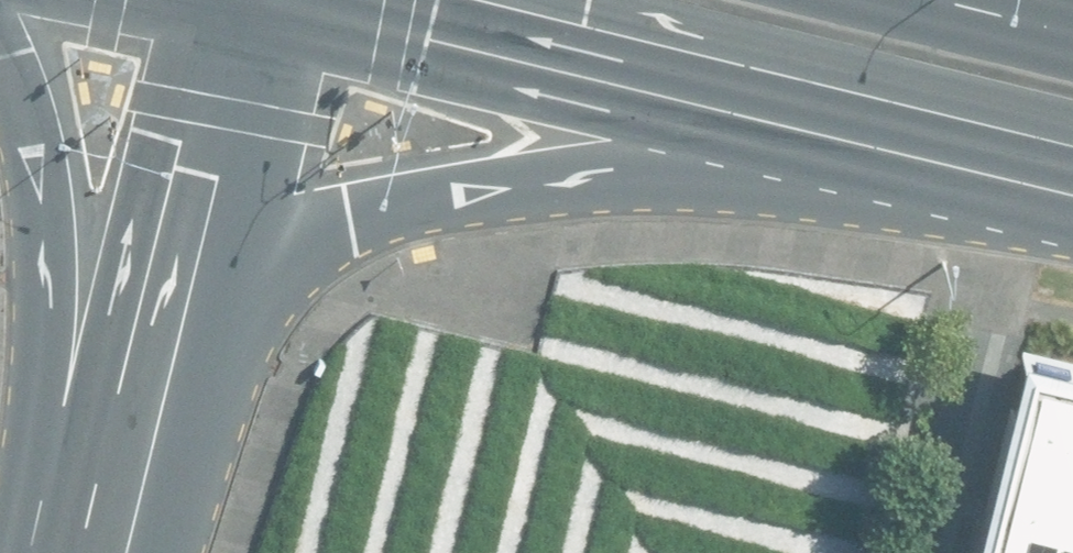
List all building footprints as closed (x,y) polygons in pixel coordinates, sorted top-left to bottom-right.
[(1016,361),(969,552),(1072,552),(1072,375),(1016,361)]
